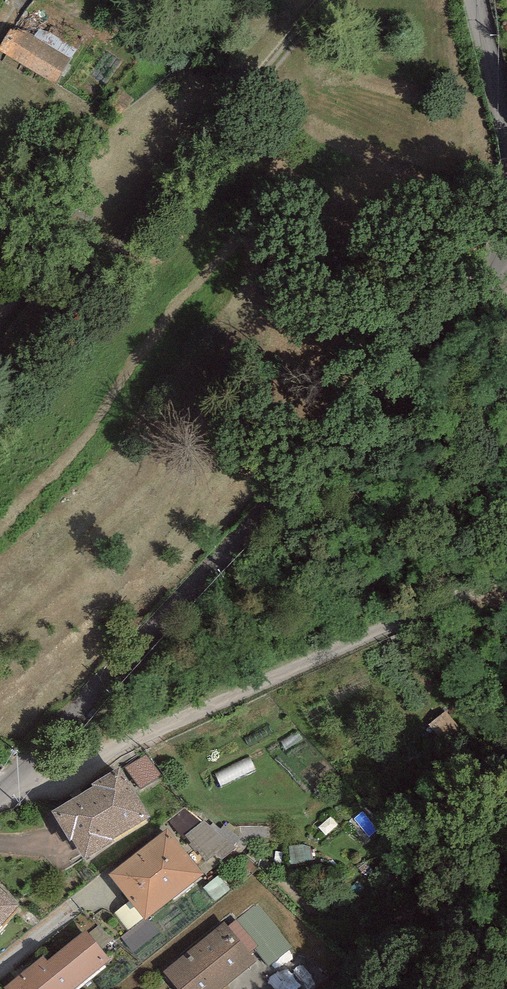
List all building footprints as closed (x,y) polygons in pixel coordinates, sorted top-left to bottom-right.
[(26,8),(0,53),(0,54),(58,87),(84,42),(26,8)] [(142,784),(158,775),(146,754),(130,762),(142,784)] [(124,770),(54,814),(84,862),(154,818),(124,770)] [(167,833),(111,877),(145,921),(201,878),(167,833)] [(221,834),(201,844),(209,859),(229,849),(221,834)] [(0,890),(0,934),(22,908),(0,890)] [(163,978),(173,988),(223,988),(251,965),(220,930),(163,978)] [(5,988),(71,988),(104,962),(81,935),(43,967),(38,961),(5,988)]
